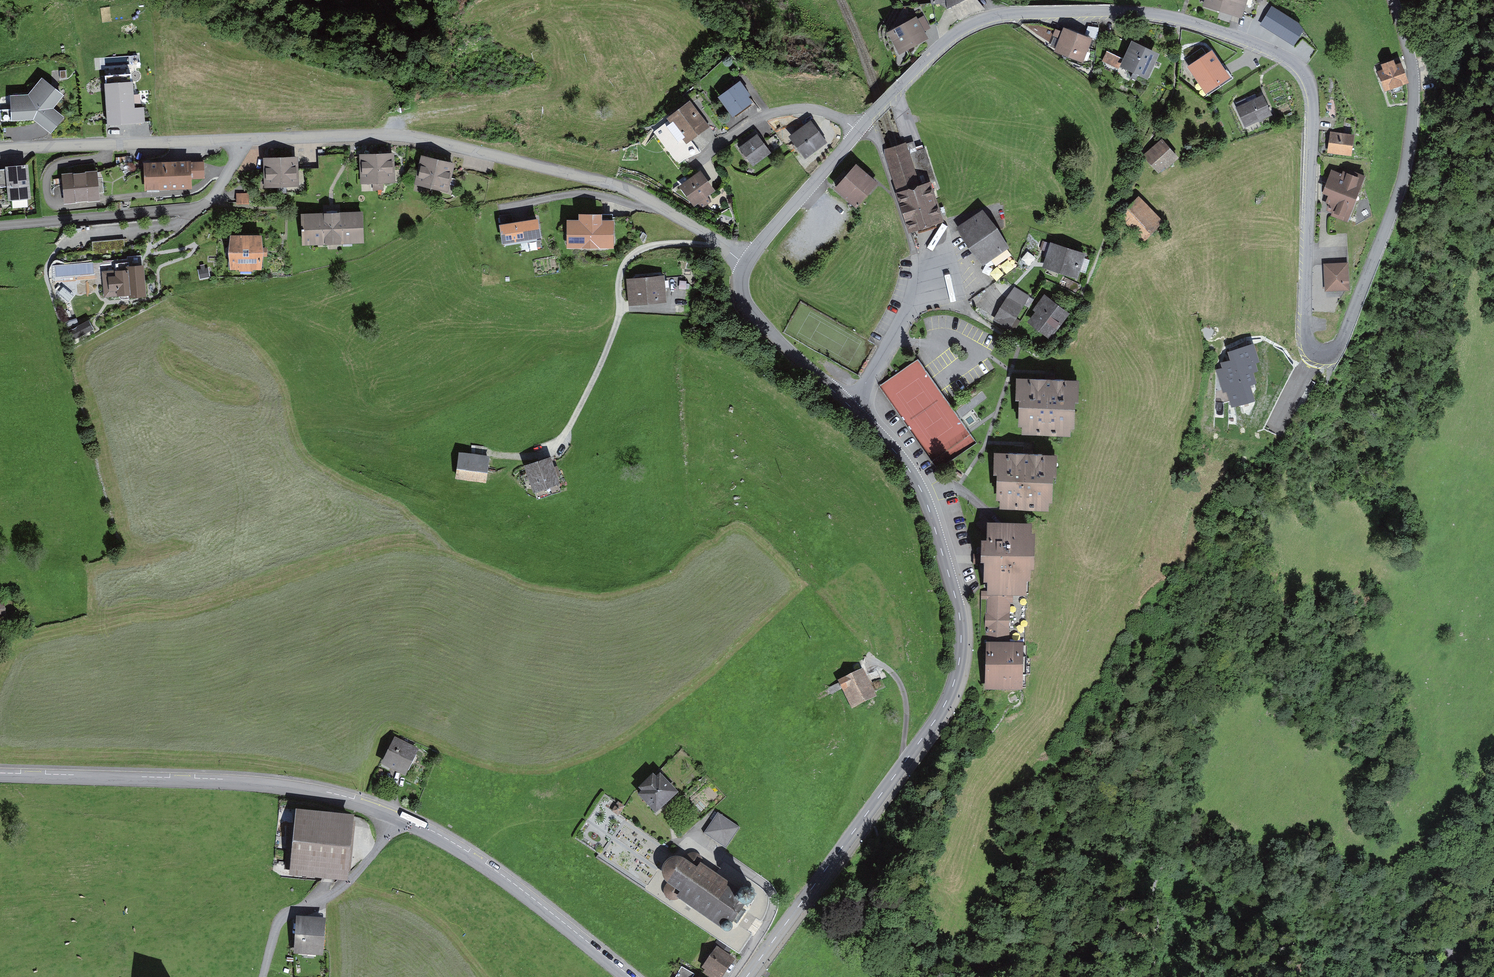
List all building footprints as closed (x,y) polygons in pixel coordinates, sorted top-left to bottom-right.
[(968,0),(931,0),(932,5),(947,4),(947,11),(952,9),(968,0)] [(1205,6),(1239,16),(1243,0),(1207,0),(1205,6)] [(1262,25),(1293,45),(1301,32),(1297,25),(1272,9),(1262,25)] [(917,18),(887,35),(899,57),(928,40),(924,33),(931,29),(924,16),(918,20),(917,18)] [(1092,36),(1063,24),(1061,29),(1039,22),(1022,23),(1049,46),(1055,48),(1053,50),(1083,61),(1092,36)] [(1124,57),(1121,63),(1148,77),(1160,50),(1132,37),(1124,57)] [(1233,77),(1212,46),(1187,63),(1208,94),(1233,77)] [(1124,57),(1106,49),(1102,60),(1119,67),(1121,63),(1124,57)] [(1394,62),(1381,66),(1382,70),(1377,72),(1384,92),(1408,85),(1402,66),(1395,68),(1394,62)] [(106,78),(105,86),(108,127),(145,123),(144,108),(134,109),(133,84),(131,76),(106,78)] [(29,96),(10,98),(12,123),(33,121),(51,135),(65,119),(53,110),(64,98),(42,79),(29,96)] [(740,82),(717,99),(732,120),(753,106),(748,99),(751,97),(740,82)] [(1235,105),(1244,126),(1273,113),(1263,92),(1235,105)] [(666,121),(686,146),(709,128),(689,103),(666,121)] [(810,118),(788,135),(805,157),(827,141),(810,118)] [(753,165),(772,152),(758,131),(739,144),(753,165)] [(1355,136),(1331,132),(1328,154),(1352,158),(1355,136)] [(1162,139),(1145,154),(1158,168),(1164,163),(1165,165),(1176,155),(1162,139)] [(927,225),(941,220),(929,183),(936,181),(925,148),(916,150),(914,142),(905,145),(904,143),(895,146),(885,150),(910,230),(927,225)] [(392,151),(377,152),(378,188),(382,188),(382,180),(394,179),(392,151)] [(378,188),(377,152),(361,152),(362,180),(374,180),(374,188),(378,188)] [(295,155),(281,156),(281,182),(296,182),(295,155)] [(437,158),(423,155),(417,181),(431,184),(437,158)] [(281,156),(266,156),(267,183),(281,182),(281,156)] [(191,157),(143,159),(144,188),(191,187),(191,177),(205,177),(204,160),(191,160),(191,157)] [(452,161),(437,158),(431,184),(446,187),(452,161)] [(28,160),(5,162),(6,166),(7,184),(9,200),(32,198),(28,160)] [(855,160),(833,185),(857,205),(879,181),(855,160)] [(97,167),(62,171),(64,201),(99,198),(97,167)] [(708,194),(715,188),(700,168),(679,184),(695,205),(698,202),(703,208),(713,201),(708,194)] [(1347,225),(1365,180),(1343,172),(1342,175),(1332,171),(1322,197),(1327,199),(1325,206),(1328,207),(1325,213),(1331,215),(1330,218),(1347,225)] [(249,192),(236,192),(237,203),(250,203),(249,192)] [(1143,238),(1163,219),(1139,193),(1118,212),(1143,238)] [(983,207),(956,225),(983,264),(1009,246),(983,207)] [(578,215),(565,215),(566,246),(614,246),(614,215),(612,215),(612,212),(602,212),(602,209),(578,209),(578,215)] [(304,213),(305,240),(361,238),(360,211),(304,213)] [(541,235),(538,215),(499,221),(502,241),(541,235)] [(229,248),(230,266),(262,266),(264,248),(262,232),(230,231),(229,248)] [(125,238),(92,240),(93,260),(126,257),(126,254),(125,238)] [(1078,277),(1086,251),(1050,240),(1049,242),(1043,240),(1040,249),(1047,251),(1042,266),(1078,277)] [(94,274),(95,286),(103,285),(104,296),(119,295),(122,298),(128,297),(130,295),(146,294),(142,253),(126,254),(126,257),(93,260),(93,262),(94,274)] [(1348,261),(1324,262),(1325,290),(1349,289),(1348,261)] [(198,269),(200,278),(210,276),(208,266),(205,267),(204,263),(200,264),(201,268),(198,269)] [(664,273),(626,277),(629,305),(667,301),(664,273)] [(1030,295),(1014,286),(992,319),(1009,328),(1030,295)] [(1071,311),(1045,291),(1032,307),(1036,310),(1028,320),(1051,338),(1071,311)] [(93,328),(88,318),(67,329),(72,339),(93,328)] [(1255,368),(1253,360),(1257,359),(1252,344),(1236,350),(1235,348),(1235,347),(1229,348),(1233,360),(1223,363),(1225,368),(1218,371),(1224,389),(1228,388),(1233,404),(1252,397),(1247,382),(1254,380),(1251,369),(1255,368)] [(1080,373),(1015,372),(1015,394),(1018,394),(1018,421),(1024,421),(1023,429),(1070,430),(1070,422),(1075,422),(1075,395),(1080,395),(1080,373)] [(1058,448),(992,447),(992,469),(997,469),(996,496),(1001,496),(1001,504),(1048,505),(1048,496),(1052,496),(1053,469),(1057,470),(1058,448)] [(459,450),(455,477),(486,481),(490,454),(459,450)] [(551,454),(524,462),(533,490),(560,482),(551,454)] [(984,515),(974,524),(987,537),(987,541),(980,540),(980,553),(972,552),(972,565),(984,565),(984,582),(988,582),(988,591),(981,591),(981,599),(988,599),(988,596),(1014,597),(1028,598),(1028,583),(1032,583),(1032,571),(1035,571),(1036,534),(1032,534),(1032,524),(991,522),(984,515)] [(985,641),(984,689),(1022,689),(1023,688),(1026,688),(1026,675),(1030,675),(1030,658),(1027,658),(1027,656),(1024,656),(1024,643),(1010,642),(1011,603),(1013,603),(1014,597),(988,596),(988,599),(986,613),(984,629),(986,629),(986,635),(988,635),(988,641),(985,641)] [(877,696),(863,667),(837,680),(851,708),(877,696)] [(395,739),(382,767),(405,778),(419,751),(395,739)] [(656,812),(679,792),(660,772),(656,776),(652,772),(638,787),(642,791),(639,793),(656,812)] [(718,812),(704,833),(726,847),(740,827),(718,812)] [(353,822),(293,816),(288,872),(347,878),(353,822)] [(725,931),(727,931),(729,931),(731,930),(731,928),(732,926),(731,924),(744,905),(747,907),(756,896),(753,894),(754,892),(753,890),(752,888),(750,888),(748,888),(746,889),(744,887),(739,894),(700,866),(701,863),(701,861),(701,858),(698,855),(694,854),(689,854),(687,856),(684,861),(679,859),(674,859),(669,861),(666,865),(664,870),(664,874),(665,878),(669,882),(666,886),(665,890),(665,894),(668,897),(672,899),(676,899),(679,896),(723,926),(723,928),(724,930),(725,931)] [(326,919),(297,916),(294,953),(323,955),(326,919)] [(729,961),(722,956),(728,948),(719,941),(713,950),(716,952),(704,969),(715,976),(718,976),(729,961)] [(695,974),(682,967),(676,976),(692,976),(695,974)]
